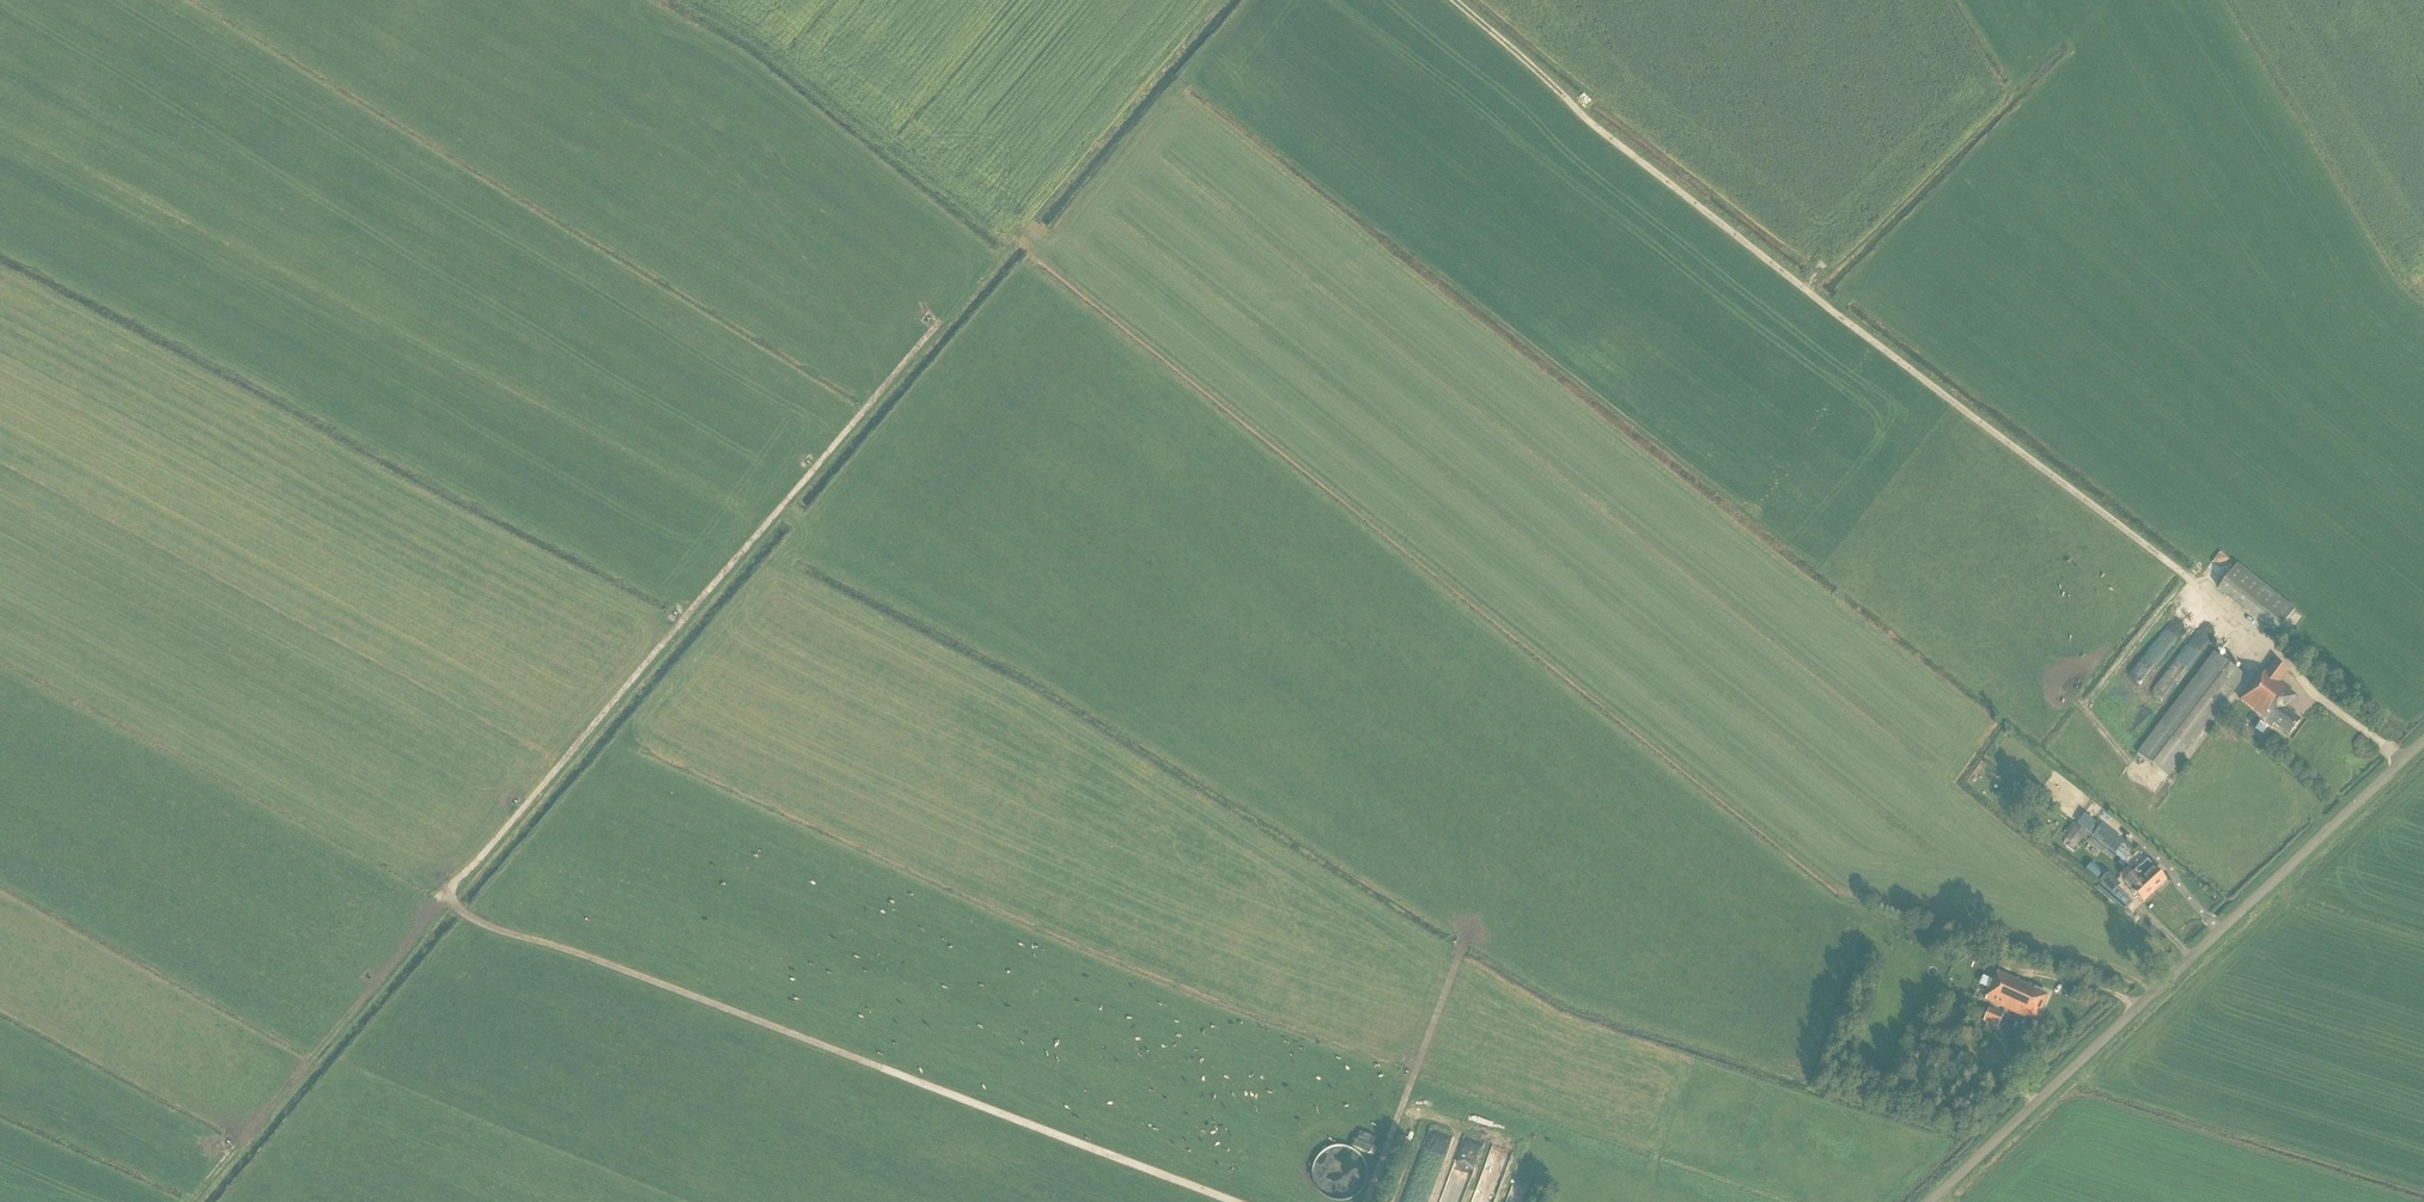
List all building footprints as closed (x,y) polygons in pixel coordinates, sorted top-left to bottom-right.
[(2219,589),(2277,634),(2295,611),(2237,566),(2219,589)] [(2244,676),(2214,653),(2137,754),(2167,777),(2244,676)] [(2265,673),(2264,672),(2258,680),(2257,679),(2240,700),(2274,725),(2274,726),(2289,736),(2300,721),(2286,710),(2296,696),(2279,683),(2289,672),(2274,661),(2265,673)] [(2125,843),(2103,825),(2093,837),(2115,855),(2120,849),(2125,843)] [(2073,828),(2065,838),(2075,845),(2078,842),(2081,844),(2086,838),(2083,836),(2083,835),(2073,828)] [(2131,858),(2120,849),(2115,855),(2126,864),(2131,858)] [(2139,875),(2154,892),(2166,881),(2155,869),(2147,861),(2139,868),(2139,867),(2135,871),(2139,875)] [(2119,876),(2124,881),(2124,882),(2132,890),(2143,902),(2154,892),(2139,875),(2135,871),(2133,873),(2128,867),(2119,876)] [(2100,882),(2112,894),(2121,885),(2109,873),(2100,882)] [(1998,972),(1992,985),(1985,1000),(1994,1004),(1994,1005),(2006,1010),(2025,1018),(2026,1016),(2036,1021),(2047,997),(2046,996),(2047,994),(1998,972)] [(2004,1015),(1992,1009),(1991,1011),(1988,1010),(1983,1022),(1998,1028),(2004,1015)]
